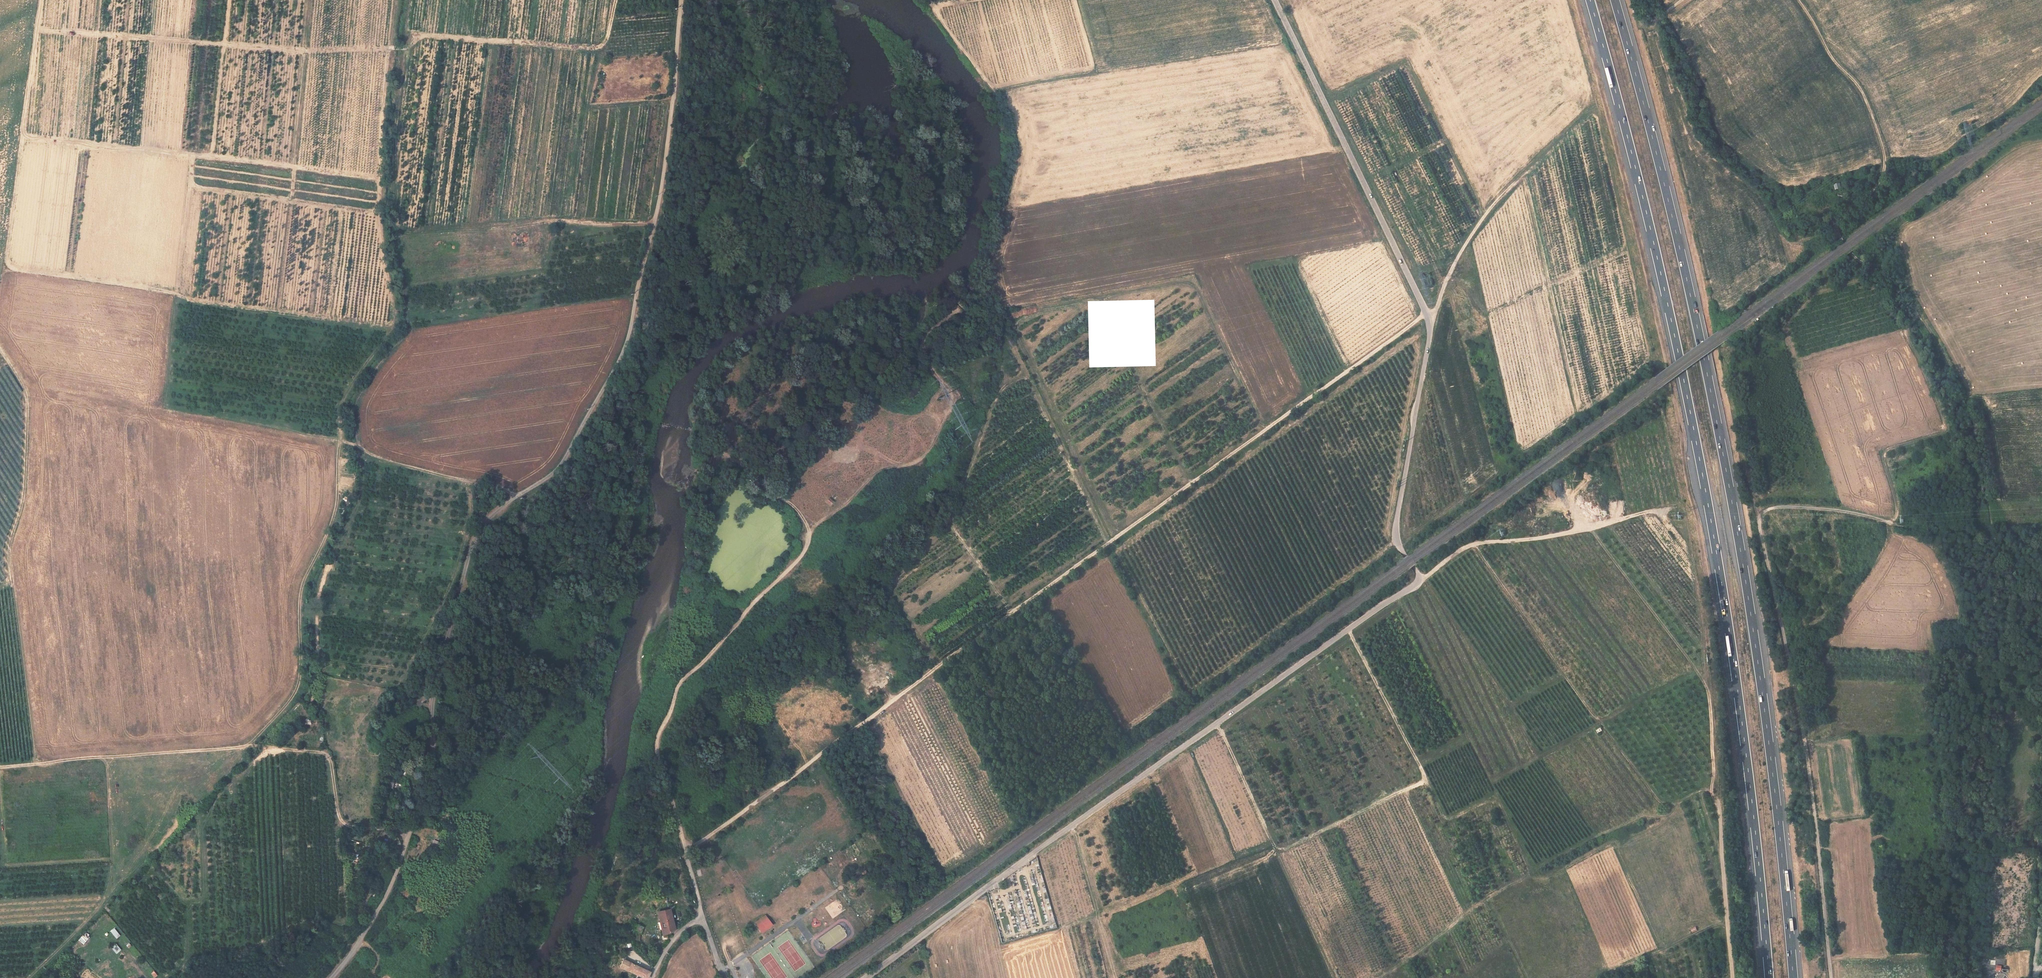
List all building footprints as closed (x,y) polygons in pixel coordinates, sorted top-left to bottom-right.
[(437,849),(440,843),(434,840),(431,846),(437,849)] [(352,878),(350,883),(355,884),(355,885),(361,886),(362,880),(357,879),(352,878)] [(664,937),(669,935),(669,936),(676,932),(671,912),(658,916),(664,937)] [(764,917),(759,921),(760,923),(756,925),(759,931),(770,924),(764,917)] [(643,932),(644,930),(640,928),(638,934),(645,937),(646,933),(643,932)] [(115,929),(111,932),(116,939),(120,936),(115,929)] [(83,935),(79,941),(83,945),(89,938),(88,937),(86,938),(83,935)] [(112,947),(116,953),(121,951),(117,944),(112,947)] [(650,973),(625,960),(621,968),(642,977),(648,977),(650,973)]
